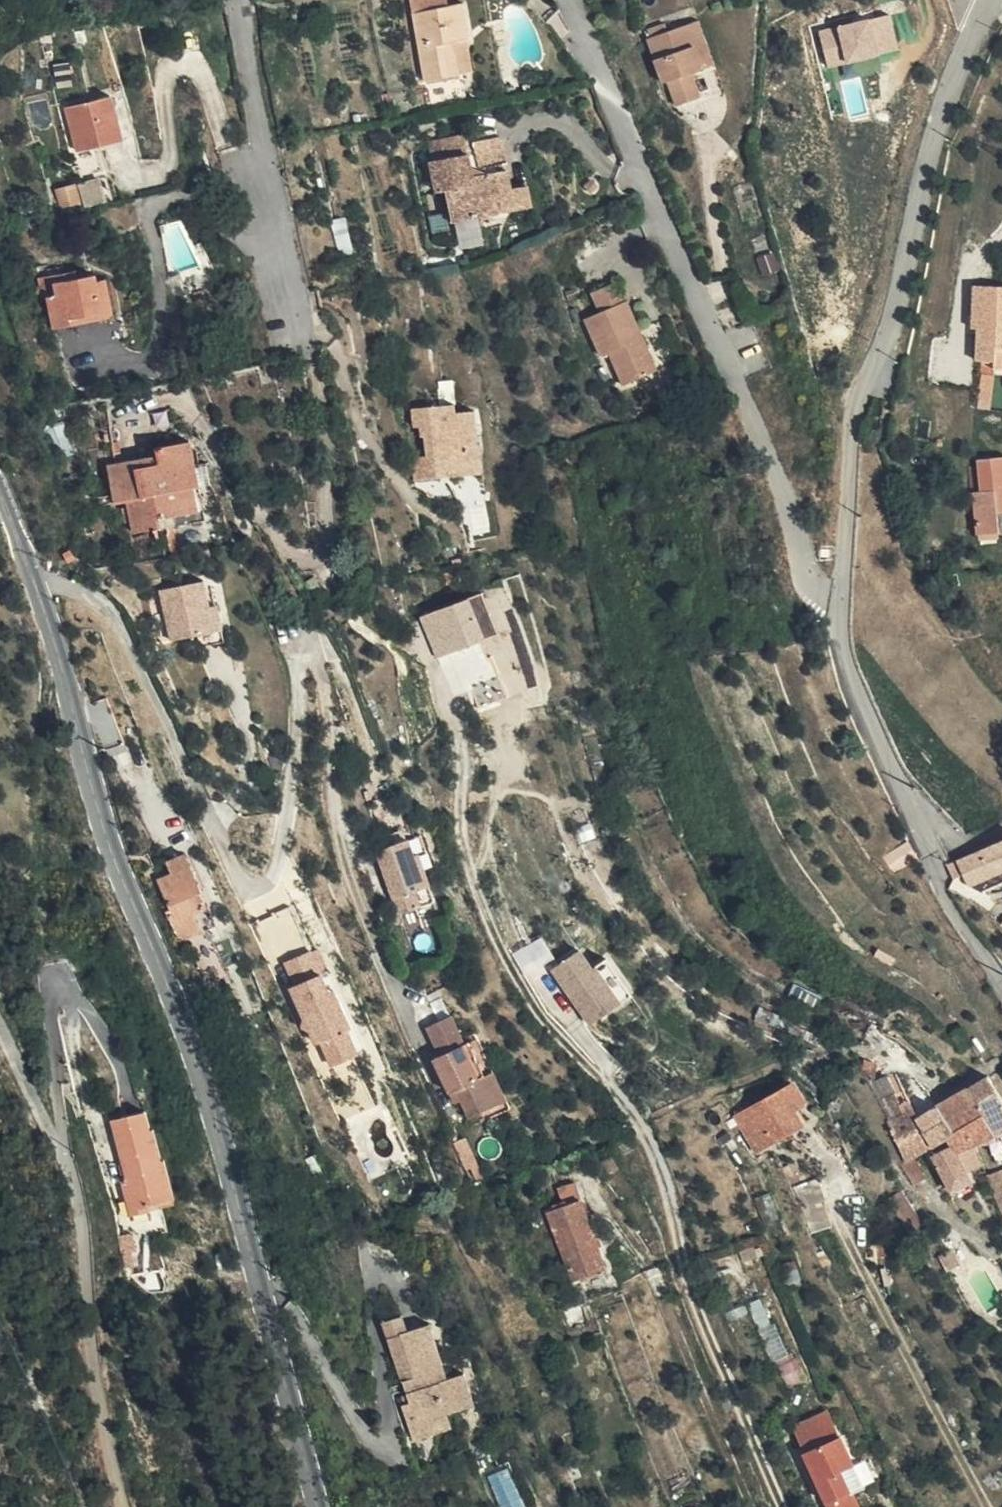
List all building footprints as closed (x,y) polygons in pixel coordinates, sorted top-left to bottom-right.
[(445,7),(443,0),(410,0),(412,13),(445,7)] [(462,4),(445,7),(412,13),(424,81),(447,77),(442,44),(455,42),(465,40),(468,39),(462,4)] [(693,15),(684,19),(693,42),(691,44),(699,65),(711,60),(693,15)] [(693,42),(684,19),(666,27),(663,17),(645,25),(648,34),(641,37),(659,82),(664,80),(674,104),(698,95),(688,71),(699,65),(691,44),(693,42)] [(471,73),(465,40),(455,42),(461,74),(471,73)] [(442,44),(447,77),(461,74),(455,42),(442,44)] [(102,88),(60,101),(72,142),(116,130),(102,88)] [(466,152),(464,142),(463,133),(420,143),(423,161),(466,152)] [(494,136),(464,142),(466,152),(423,161),(429,192),(438,190),(444,222),(523,207),(519,187),(502,190),(497,164),(500,164),(494,136)] [(93,307),(88,276),(87,269),(68,272),(67,266),(30,273),(33,291),(39,291),(45,323),(61,320),(60,312),(93,307)] [(98,274),(88,276),(93,307),(60,312),(61,320),(105,312),(98,274)] [(608,355),(623,388),(657,372),(642,339),(635,343),(619,307),(626,303),(617,282),(590,295),(598,315),(582,322),(599,359),(608,355)] [(970,286),(968,316),(978,316),(977,330),(972,330),(970,361),(987,362),(986,370),(1001,371),(1001,288),(970,286)] [(642,339),(626,303),(619,307),(635,343),(642,339)] [(978,316),(968,316),(967,329),(972,330),(977,330),(978,316)] [(462,429),(476,428),(475,407),(453,408),(452,399),(410,402),(411,422),(423,422),(425,452),(409,452),(410,477),(434,476),(434,461),(468,458),(467,442),(463,441),(462,429)] [(479,472),(476,428),(462,429),(463,441),(467,442),(468,458),(434,461),(434,476),(479,472)] [(155,459),(140,462),(103,469),(110,505),(126,502),(133,535),(198,522),(190,487),(184,488),(180,467),(192,464),(187,439),(152,446),(153,451),(155,459)] [(139,454),(140,462),(155,459),(153,451),(139,454)] [(972,461),(972,467),(974,500),(966,501),(968,539),(989,537),(998,459),(972,461)] [(998,459),(989,537),(1001,536),(1001,476),(1001,459),(998,459)] [(184,488),(190,487),(196,486),(192,464),(180,467),(184,488)] [(972,467),(962,469),(962,501),(966,501),(974,500),(972,467)] [(216,639),(210,616),(203,589),(160,601),(174,652),(199,645),(216,639)] [(420,612),(436,655),(500,632),(484,589),(420,612)] [(219,614),(210,616),(216,639),(199,645),(203,658),(228,651),(219,614)] [(971,850),(939,864),(946,879),(957,874),(962,886),(1001,867),(1001,835),(971,850)] [(407,902),(411,919),(428,915),(416,864),(410,865),(407,851),(375,858),(387,907),(407,902)] [(154,878),(163,901),(167,909),(162,912),(172,939),(192,931),(185,913),(199,907),(194,891),(196,890),(182,852),(164,859),(169,872),(154,878)] [(167,909),(163,901),(154,905),(158,913),(162,912),(167,909)] [(391,924),(411,919),(407,902),(387,907),(391,924)] [(201,906),(199,907),(185,913),(192,931),(207,924),(201,906)] [(1001,931),(1001,916),(994,923),(1001,931)] [(516,951),(525,967),(553,952),(544,935),(516,951)] [(612,1001),(589,963),(576,944),(549,961),(557,974),(585,1019),(612,1001)] [(291,987),(314,976),(306,952),(280,964),(291,987)] [(601,955),(589,963),(612,1001),(624,994),(601,955)] [(322,995),(314,976),(291,987),(300,1004),(294,1007),(310,1043),(315,1042),(325,1066),(348,1057),(338,1032),(343,1030),(327,993),(322,995)] [(482,1073),(491,1068),(476,1036),(463,1043),(450,1015),(426,1026),(440,1055),(433,1058),(449,1092),(456,1088),(461,1100),(469,1117),(497,1103),(482,1073)] [(866,1060),(862,1073),(874,1077),(878,1064),(866,1060)] [(505,1099),(491,1068),(482,1073),(497,1103),(505,1099)] [(986,1075),(935,1106),(952,1132),(944,1138),(950,1147),(935,1158),(949,1182),(966,1171),(965,1169),(957,1157),(975,1146),(1001,1128),(1001,1099),(986,1075)] [(891,1098),(879,1107),(889,1125),(911,1112),(907,1103),(891,1076),(882,1082),(891,1098)] [(882,1082),(871,1089),(879,1107),(891,1098),(882,1082)] [(456,1088),(449,1092),(455,1103),(461,1100),(456,1088)] [(743,1110),(762,1146),(799,1125),(781,1090),(743,1110)] [(151,1146),(155,1145),(146,1114),(142,1115),(137,1095),(105,1104),(121,1162),(115,1164),(121,1189),(140,1183),(142,1191),(162,1185),(151,1146)] [(916,1156),(925,1150),(944,1138),(952,1132),(935,1106),(916,1118),(911,1112),(889,1125),(887,1126),(908,1161),(916,1156)] [(752,1151),(762,1146),(743,1110),(734,1115),(752,1151)] [(447,1145),(459,1170),(476,1162),(465,1137),(447,1145)] [(157,1144),(155,1145),(151,1146),(162,1185),(168,1184),(157,1144)] [(983,1159),(975,1146),(957,1157),(965,1169),(983,1159)] [(902,1166),(914,1187),(928,1178),(916,1156),(908,1161),(902,1166)] [(988,1167),(983,1159),(965,1169),(966,1171),(970,1179),(988,1167)] [(974,1186),(972,1183),(970,1179),(966,1171),(949,1182),(957,1196),(974,1186)] [(988,1188),(998,1183),(995,1172),(985,1175),(988,1188)] [(825,1177),(802,1179),(808,1229),(830,1226),(825,1177)] [(140,1183),(121,1189),(125,1202),(143,1196),(142,1191),(140,1183)] [(1001,1217),(1001,1196),(1000,1191),(998,1183),(988,1188),(991,1196),(1001,1217)] [(902,1191),(892,1197),(914,1239),(926,1233),(902,1191)] [(569,1282),(603,1269),(577,1200),(544,1211),(569,1282)] [(953,1252),(961,1267),(974,1258),(966,1245),(953,1252)] [(433,1387),(417,1332),(400,1337),(395,1320),(378,1326),(402,1408),(393,1410),(404,1448),(421,1442),(417,1426),(438,1420),(468,1411),(459,1379),(442,1384),(433,1387)] [(425,1329),(417,1332),(433,1387),(442,1384),(425,1329)] [(792,1419),(802,1443),(839,1427),(829,1403),(792,1419)] [(417,1426),(421,1442),(442,1436),(438,1420),(417,1426)] [(802,1443),(824,1493),(830,1506),(859,1506),(850,1485),(861,1479),(839,1427),(802,1443)]
